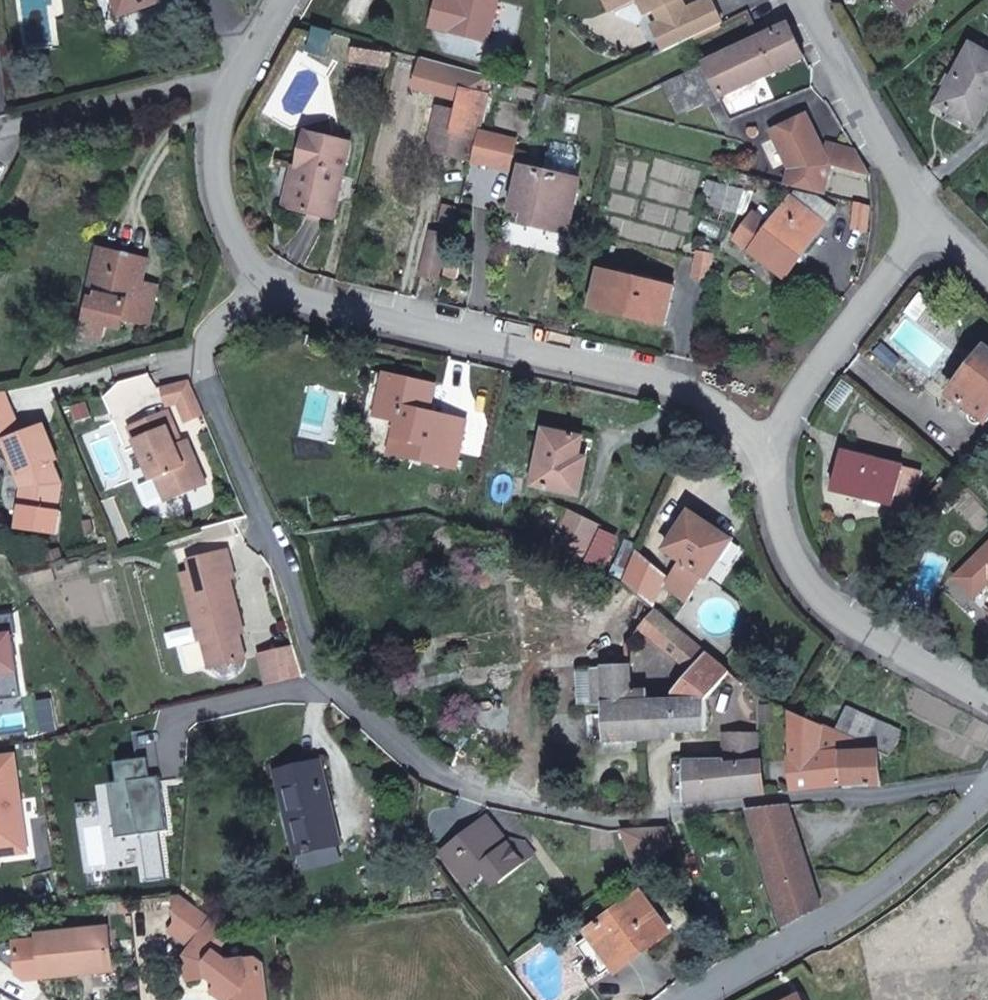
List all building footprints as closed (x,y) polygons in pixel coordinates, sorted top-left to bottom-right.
[(153,0),(115,0),(121,16),(155,3),(153,0)] [(498,0),(458,0),(450,31),(487,41),(498,0)] [(627,0),(606,0),(611,9),(628,1),(627,0)] [(681,0),(641,0),(648,14),(656,10),(662,22),(654,26),(665,51),(693,38),(722,24),(712,0),(709,0),(686,11),(681,0)] [(907,13),(923,0),(896,0),(907,13)] [(722,96),(806,57),(789,25),(706,64),(722,96)] [(326,52),(330,37),(317,33),(313,48),(326,52)] [(987,106),(987,54),(972,45),(955,75),(960,78),(943,108),(976,126),(987,106)] [(389,67),(391,54),(356,49),(354,61),(389,67)] [(483,105),(490,77),(423,59),(415,88),(460,100),(483,105)] [(722,96),(706,64),(663,84),(679,117),(722,96)] [(943,108),(960,78),(955,75),(938,105),(943,108)] [(551,111),(555,99),(542,95),(539,107),(551,111)] [(477,132),(483,105),(460,100),(458,110),(453,130),(453,131),(476,137),(477,132)] [(453,130),(458,110),(440,106),(435,126),(453,130)] [(828,144),(825,155),(806,114),(772,131),(791,170),(787,185),(824,194),(831,166),(870,177),(871,174),(857,150),(855,151),(828,144)] [(471,160),(476,137),(453,131),(453,130),(435,126),(430,151),(471,160)] [(759,133),(759,131),(758,129),(757,127),(750,128),(749,128),(749,129),(748,130),(748,131),(748,133),(748,134),(749,135),(750,136),(751,137),(752,137),(753,137),(755,137),(757,137),(758,136),(758,134),(759,133)] [(333,219),(351,143),(306,132),(298,168),(301,169),(292,209),(333,219)] [(513,141),(477,132),(476,137),(471,160),(470,161),(507,170),(513,141)] [(575,181),(579,160),(576,154),(554,150),(549,154),(544,174),(575,181)] [(292,209),(301,169),(298,168),(294,167),(285,208),(292,209)] [(568,231),(578,182),(575,181),(544,174),(524,170),(515,209),(528,212),(548,217),(546,226),(568,231)] [(715,195),(718,184),(710,181),(706,192),(715,195)] [(733,211),(739,190),(718,184),(715,195),(712,204),(733,211)] [(825,225),(837,209),(818,198),(797,193),(792,200),(825,225)] [(786,276),(825,225),(792,200),(771,226),(753,251),(786,276)] [(867,232),(870,207),(856,203),(853,228),(867,232)] [(546,226),(548,217),(528,212),(526,222),(546,226)] [(753,251),(771,226),(755,214),(736,239),(753,251)] [(439,279),(448,238),(432,234),(423,275),(439,279)] [(97,299),(108,251),(99,250),(89,298),(92,298),(97,299)] [(148,325),(156,293),(140,290),(147,261),(108,251),(97,299),(92,298),(84,335),(103,340),(107,325),(120,328),(123,318),(148,325)] [(710,279),(714,255),(698,252),(694,276),(710,279)] [(666,324),(674,287),(601,270),(592,307),(666,324)] [(987,421),(987,350),(987,349),(953,394),(987,422),(987,421)] [(455,468),(466,421),(430,413),(424,411),(430,384),(390,375),(381,417),(398,421),(390,453),(455,468)] [(204,414),(189,380),(162,387),(167,405),(178,402),(186,422),(204,414)] [(430,413),(436,386),(430,384),(424,411),(430,413)] [(3,391),(0,392),(0,413),(10,409),(3,391)] [(14,419),(10,409),(0,413),(0,424),(14,419)] [(205,484),(195,460),(184,464),(176,446),(182,444),(168,411),(130,428),(151,479),(156,478),(166,501),(205,484)] [(14,419),(0,424),(0,444),(5,443),(4,441),(21,434),(14,419)] [(21,506),(22,506),(19,529),(58,535),(61,511),(58,510),(62,484),(52,461),(57,459),(43,425),(21,434),(4,441),(5,443),(24,489),(21,506)] [(579,494),(586,459),(579,457),(582,438),(546,431),(535,484),(579,494)] [(195,460),(188,442),(182,444),(176,446),(184,464),(195,460)] [(876,460),(877,455),(861,451),(860,456),(876,460)] [(893,505),(903,467),(876,460),(860,456),(843,452),(833,490),(893,505)] [(908,509),(918,471),(903,467),(893,505),(908,509)] [(706,576),(731,539),(691,512),(666,549),(684,561),(706,576)] [(579,566),(598,527),(570,513),(548,555),(579,566)] [(509,542),(512,533),(497,528),(494,537),(509,542)] [(955,578),(975,598),(987,585),(987,545),(955,578)] [(241,622),(230,579),(234,578),(228,550),(189,560),(192,571),(182,574),(200,640),(203,640),(210,668),(245,659),(236,623),(241,622)] [(690,601),(706,576),(684,561),(667,585),(690,601)] [(639,628),(645,621),(628,608),(618,620),(635,633),(639,628)] [(707,652),(655,609),(645,621),(639,628),(692,671),(707,652)] [(302,676),(294,647),(260,655),(267,685),(302,676)] [(707,699),(730,672),(707,652),(692,671),(673,692),(674,700),(707,699)] [(631,692),(631,667),(628,667),(604,668),(606,704),(649,701),(649,691),(631,692)] [(606,704),(604,668),(590,668),(592,706),(606,705),(606,704)] [(707,729),(707,699),(674,700),(649,701),(606,704),(606,705),(608,739),(645,737),(678,736),(678,731),(707,729)] [(774,722),(773,706),(762,707),(762,723),(774,722)] [(889,757),(901,731),(849,707),(838,731),(879,749),(879,752),(889,757)] [(844,785),(841,751),(819,754),(823,724),(791,710),(791,757),(790,757),(794,790),(842,785),(844,785)] [(879,749),(838,731),(823,724),(819,754),(841,751),(879,749)] [(759,762),(759,734),(727,734),(726,760),(726,765),(759,762)] [(879,752),(879,749),(841,751),(844,785),(882,785),(879,752)] [(0,758),(0,856),(26,853),(13,756),(0,758)] [(764,793),(762,762),(759,762),(726,765),(726,760),(687,761),(687,790),(687,801),(727,797),(764,793)] [(339,844),(320,761),(281,770),(292,816),(287,817),(296,854),(302,853),(334,845),(339,844)] [(687,790),(687,761),(674,761),(673,790),(687,790)] [(822,908),(790,805),(749,810),(786,928),(822,908)] [(535,853),(526,842),(515,840),(509,844),(488,818),(444,853),(453,864),(459,858),(472,874),(486,875),(491,871),(500,881),(535,853)] [(675,846),(669,828),(624,829),(640,871),(675,846)] [(338,861),(334,845),(302,853),(305,868),(338,861)] [(735,852),(736,850),(736,847),(733,845),(731,845),(728,847),(728,850),(730,852),(732,853),(735,852)] [(472,874),(459,858),(453,864),(466,879),(472,874)] [(371,880),(371,879),(371,877),(370,876),(368,874),(367,874),(365,874),(363,875),(362,876),(361,877),(360,878),(360,880),(361,882),(362,883),(363,884),(365,885),(367,885),(368,884),(370,883),(370,882),(371,880)] [(262,965),(254,959),(229,961),(216,953),(232,932),(180,894),(174,895),(176,923),(171,931),(193,947),(186,956),(207,962),(209,976),(220,985),(214,991),(225,999),(266,999),(262,965)] [(653,942),(647,933),(660,923),(640,896),(592,932),(593,934),(617,966),(618,968),(653,942)] [(653,942),(666,932),(660,923),(647,933),(653,942)] [(767,933),(768,930),(768,927),(766,925),(763,925),(760,927),(759,930),(761,932),(764,934),(767,933)] [(111,963),(107,927),(38,935),(39,940),(17,942),(20,975),(25,978),(43,976),(43,977),(79,974),(78,967),(111,963)] [(617,966),(593,934),(578,945),(602,976),(617,966)] [(20,975),(17,942),(2,944),(4,961),(20,975)] [(209,976),(207,962),(186,956),(189,979),(209,976)] [(79,974),(112,970),(111,963),(78,967),(79,974)]
